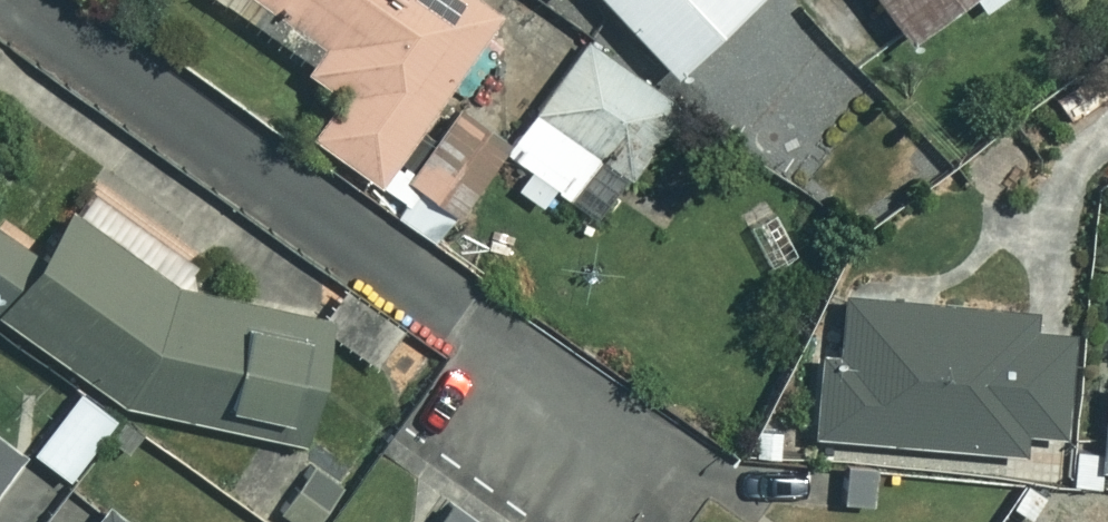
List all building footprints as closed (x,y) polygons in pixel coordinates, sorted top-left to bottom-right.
[(306,62),(296,77),(342,109),(316,146),(382,192),(498,25),(461,0),(217,0),(306,62)] [(671,66),(742,0),(608,0),(671,66)] [(905,35),(952,0),(879,0),(905,35)] [(591,45),(509,160),(530,175),(516,195),(549,219),(563,199),(592,220),(675,106),(591,45)] [(193,289),(212,261),(96,183),(47,257),(1,227),(0,229),(0,314),(140,408),(302,442),(331,304),(193,289)] [(1032,311),(843,311),(843,365),(817,365),(817,450),(1066,451),(1066,342),(1032,342),(1032,311)] [(123,414),(86,386),(37,448),(74,477),(123,414)] [(0,434),(0,481),(23,452),(0,434)] [(327,445),(276,509),(291,521),(321,521),(361,472),(327,445)] [(458,497),(440,521),(493,521),(458,497)] [(111,507),(99,521),(130,521),(111,507)]
